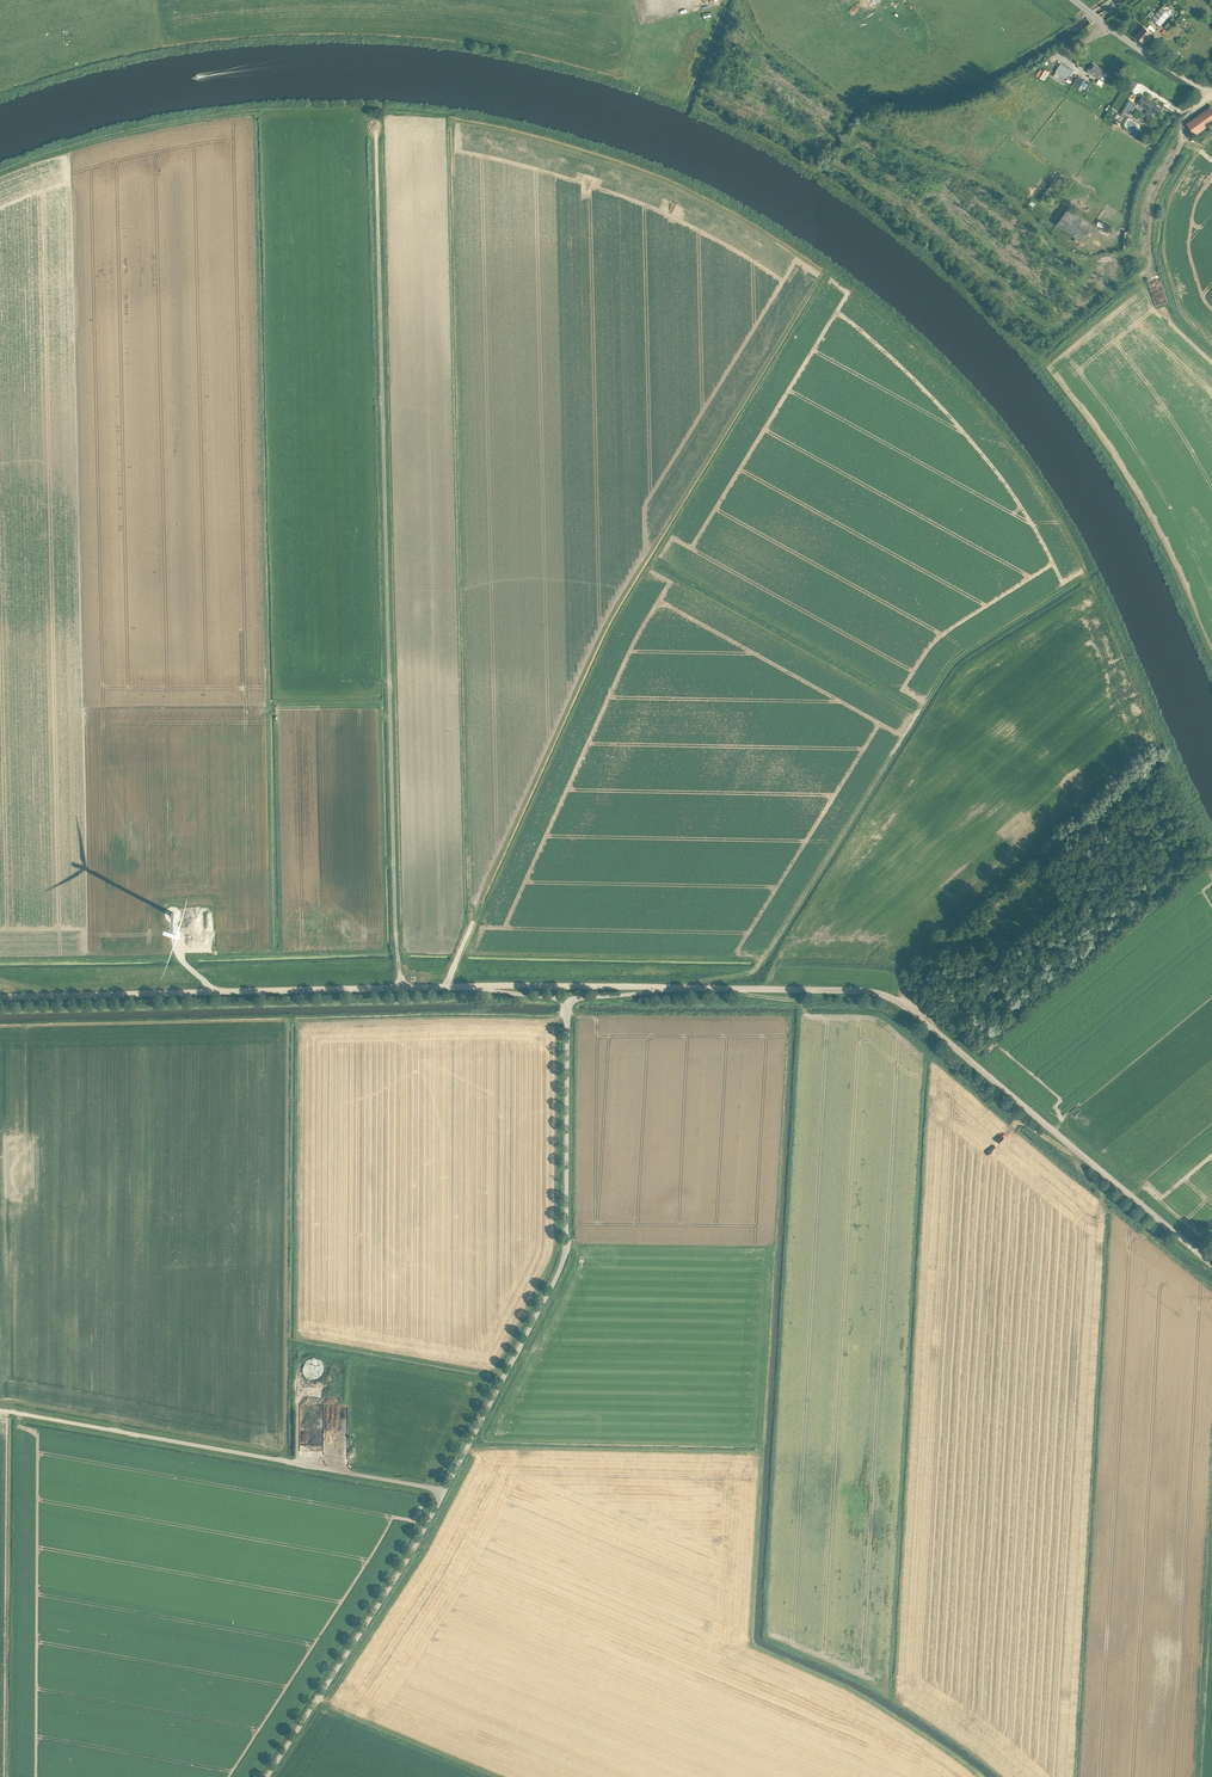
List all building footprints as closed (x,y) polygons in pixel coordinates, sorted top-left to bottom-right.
[(843,0),(824,0),(831,9),(843,0)] [(1160,26),(1164,22),(1170,14),(1162,7),(1151,19),(1160,26)] [(1174,24),(1181,15),(1177,13),(1170,21),(1174,24)] [(1143,43),(1152,33),(1143,26),(1135,36),(1143,43)] [(1071,71),(1060,64),(1056,72),(1066,78),(1071,71)] [(1101,69),(1095,64),(1093,67),(1091,66),(1087,72),(1089,74),(1090,73),(1104,82),(1109,73),(1108,74),(1101,69),(1101,68),(1101,69)] [(1048,72),(1044,69),(1042,71),(1040,70),(1037,74),(1036,73),(1035,75),(1036,76),(1038,77),(1043,80),(1048,72)] [(1078,90),(1085,79),(1078,75),(1072,86),(1078,90)] [(1140,100),(1138,104),(1147,110),(1145,114),(1150,117),(1153,111),(1158,114),(1161,109),(1157,106),(1157,104),(1150,99),(1143,95),(1140,100)] [(1168,99),(1179,106),(1181,102),(1171,95),(1168,99)] [(1133,111),(1137,105),(1129,100),(1125,106),(1128,108),(1133,111)] [(1125,106),(1120,114),(1123,116),(1124,115),(1126,111),(1128,108),(1125,106)] [(1211,124),(1211,108),(1211,106),(1186,124),(1195,136),(1211,124)] [(1082,242),(1094,226),(1069,208),(1057,224),(1082,242)] [(1103,215),(1101,220),(1113,224),(1115,220),(1103,215)] [(1106,232),(1109,226),(1099,221),(1096,226),(1106,232)] [(987,922),(995,915),(992,911),(993,910),(991,908),(981,917),(983,919),(984,918),(987,922)]
